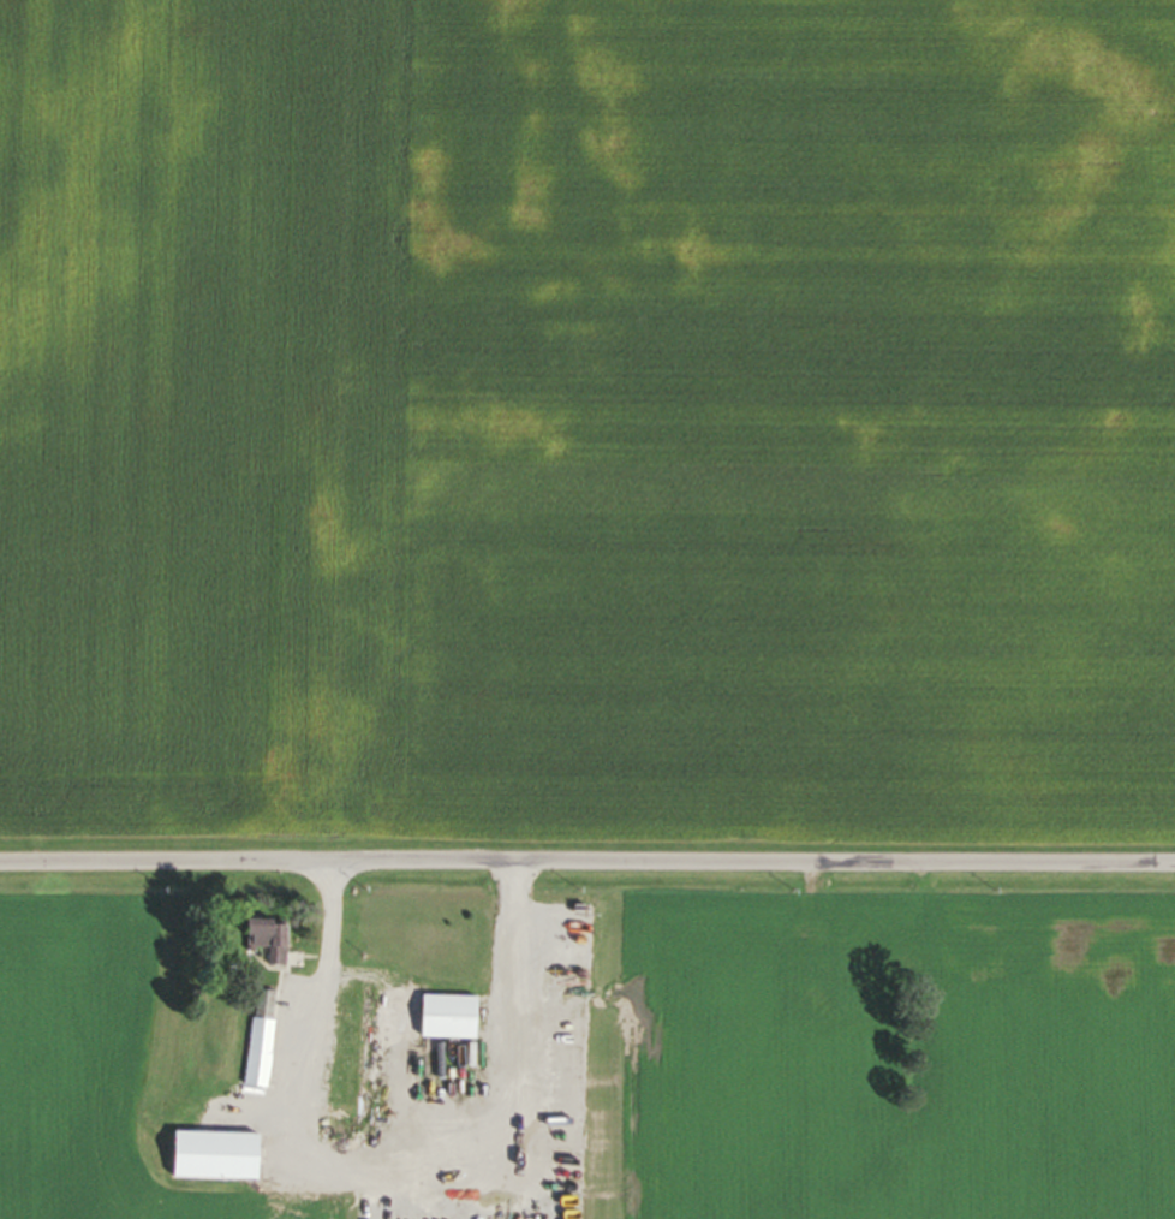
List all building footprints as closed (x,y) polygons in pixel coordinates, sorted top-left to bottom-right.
[(281,968),(281,922),(239,922),(239,948),(264,948),(264,968),(281,968)] [(268,996),(257,994),(255,1001),(267,1003),(268,996)] [(418,1041),(473,1041),(473,998),(418,998),(418,1041)] [(272,1021),(248,1018),(240,1088),(264,1091),(272,1021)] [(252,1135),(167,1134),(166,1181),(251,1182),(252,1135)]
